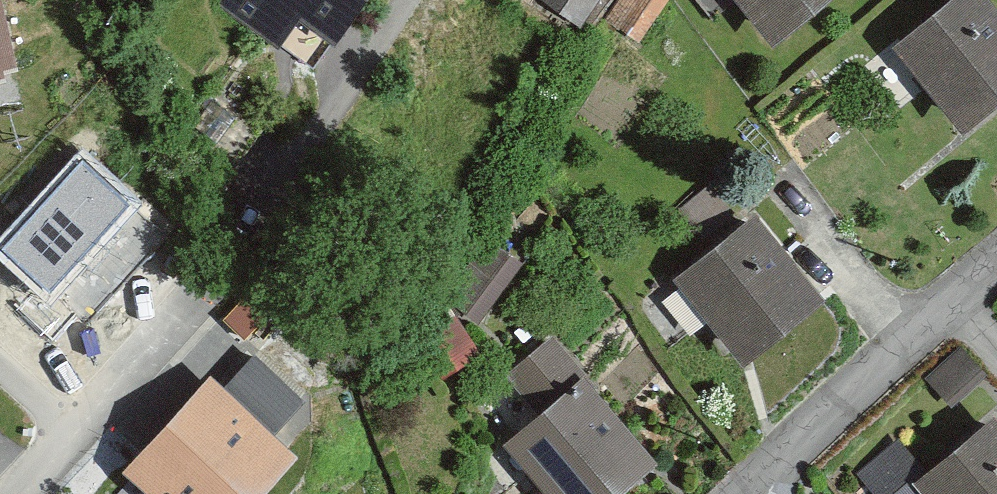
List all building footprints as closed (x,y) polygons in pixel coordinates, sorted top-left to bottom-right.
[(8,0),(0,0),(0,81),(28,73),(8,0)] [(219,13),(283,58),(306,26),(346,54),(384,0),(228,0),(219,13)] [(537,6),(580,34),(603,0),(541,0),(537,6)] [(666,0),(628,0),(609,32),(637,49),(666,0)] [(775,58),(846,0),(728,0),(775,58)] [(987,0),(963,0),(898,53),(968,139),(996,115),(996,12),(987,0)] [(82,160),(0,249),(0,250),(50,295),(132,205),(82,160)] [(832,314),(761,221),(742,236),(713,197),(666,232),(696,271),(678,285),(748,378),(832,314)] [(490,241),(450,305),(488,328),(527,264),(490,241)] [(478,368),(453,329),(420,350),(445,389),(478,368)] [(555,342),(503,385),(539,427),(510,451),(547,493),(640,493),(665,472),(555,342)] [(961,359),(926,390),(947,414),(982,384),(961,359)] [(261,366),(232,398),(216,383),(127,480),(142,493),(284,493),(309,466),(282,442),(310,411),(261,366)] [(917,493),(996,493),(996,426),(917,493)] [(897,451),(856,484),(864,493),(898,493),(918,478),(897,451)]
